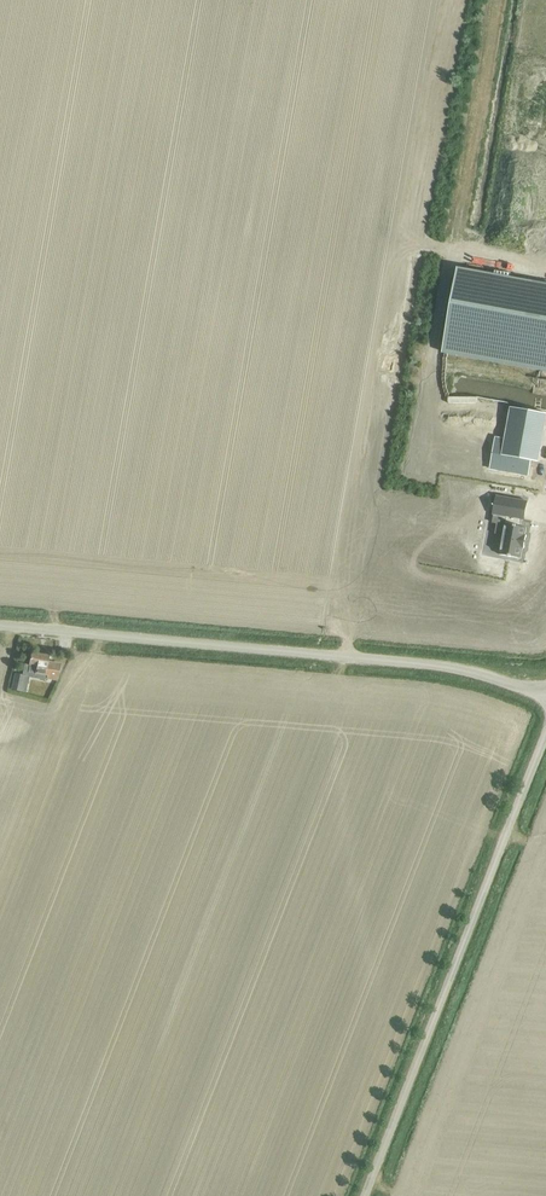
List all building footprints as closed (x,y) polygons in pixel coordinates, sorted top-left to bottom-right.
[(545,372),(545,284),(510,277),(511,273),(499,271),(498,275),(459,268),(444,353),(545,372)] [(492,454),(502,455),(499,471),(528,476),(530,465),(527,465),(528,460),(538,462),(545,417),(545,413),(511,407),(505,439),(495,437),(492,454)] [(461,427),(463,419),(450,416),(448,424),(461,427)] [(493,511),(493,514),(506,517),(505,524),(504,524),(499,554),(520,558),(522,548),(524,548),(526,535),(524,535),(526,528),(519,526),(520,519),(524,520),(524,517),(527,501),(496,496),(493,511)] [(47,679),(57,680),(59,666),(47,664),(48,655),(32,653),(28,672),(48,676),(47,679)]
